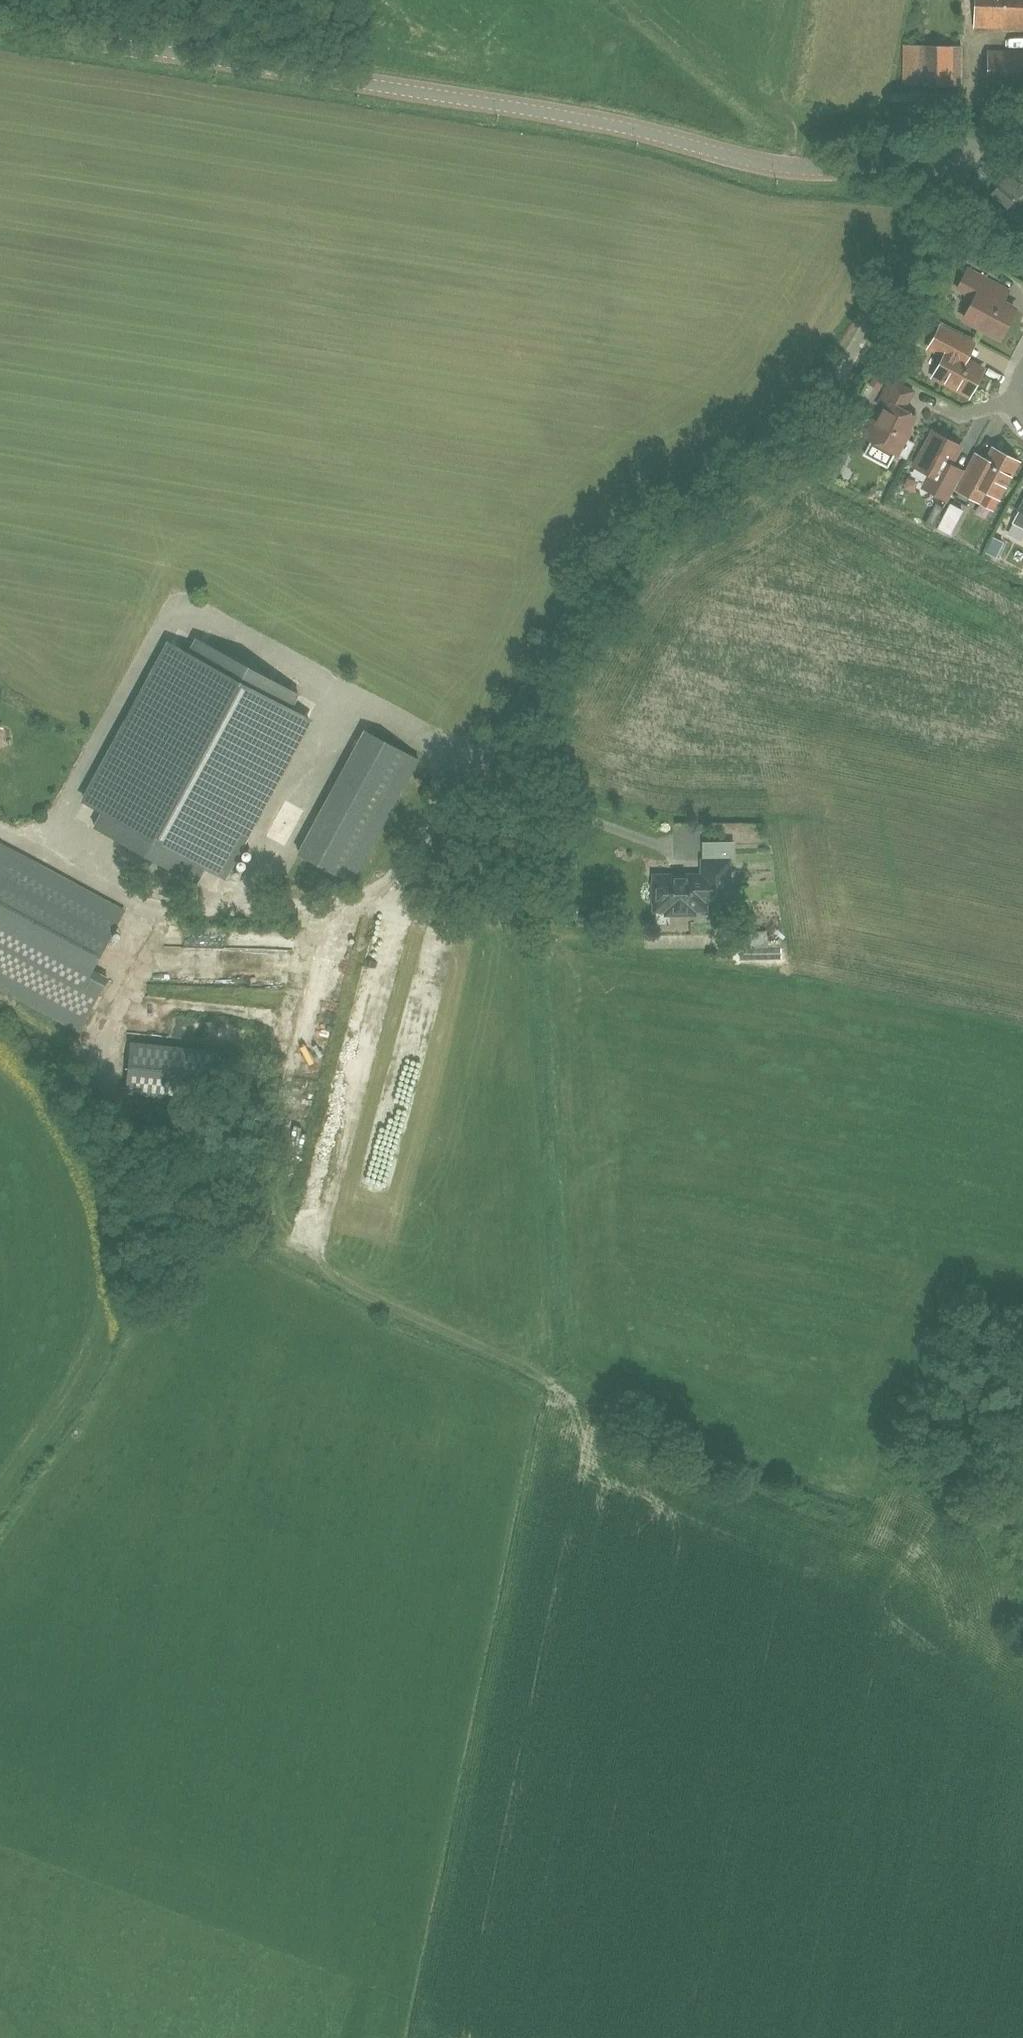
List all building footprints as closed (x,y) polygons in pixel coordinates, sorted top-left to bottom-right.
[(974,24),(974,28),(1022,30),(1022,0),(975,0),(974,24)] [(961,46),(924,45),(923,86),(961,86),(961,46)] [(1022,87),(1022,51),(988,50),(987,86),(1022,87)] [(994,193),(1008,207),(1018,197),(1004,183),(994,193)] [(987,295),(993,282),(968,269),(958,289),(976,299),(965,319),(1000,338),(1015,310),(987,295)] [(896,343),(910,346),(913,330),(900,327),(896,343)] [(966,360),(974,345),(940,327),(931,343),(946,351),(932,376),(968,396),(982,369),(966,360)] [(888,370),(879,365),(869,383),(878,388),(888,370)] [(867,437),(871,439),(869,442),(867,446),(867,450),(867,454),(868,459),(871,462),(874,463),(879,464),(883,463),(887,461),(890,458),(894,452),(906,459),(915,443),(906,438),(907,437),(904,435),(914,417),(903,411),(914,392),(890,379),(878,402),(884,405),(867,437)] [(934,493),(947,500),(963,469),(951,462),(959,445),(932,431),(914,466),(928,473),(925,480),(937,487),(934,493)] [(820,470),(835,479),(848,456),(833,447),(820,470)] [(977,452),(956,491),(992,510),(1017,461),(993,448),(988,458),(977,452)] [(936,503),(930,514),(937,518),(943,507),(936,503)] [(1019,510),(1012,523),(1022,529),(1022,503),(1019,510)] [(946,512),(958,519),(963,510),(950,504),(946,512)] [(1003,543),(992,537),(985,552),(995,557),(1003,543)] [(291,708),(298,694),(196,639),(188,653),(171,643),(84,802),(102,812),(94,827),(196,883),(204,868),(222,877),(309,718),(291,708)] [(299,855),(353,884),(420,761),(365,732),(299,855)] [(124,912),(0,844),(0,989),(78,1032),(106,980),(92,971),(124,912)] [(703,875),(654,875),(654,882),(652,887),(652,899),(654,903),(655,910),(671,910),(671,914),(690,914),(689,910),(706,910),(706,902),(713,902),(713,898),(730,897),(729,860),(703,860),(703,875)] [(736,949),(767,948),(766,930),(736,931),(736,949)] [(213,1051),(132,1043),(127,1092),(208,1101),(213,1051)]
